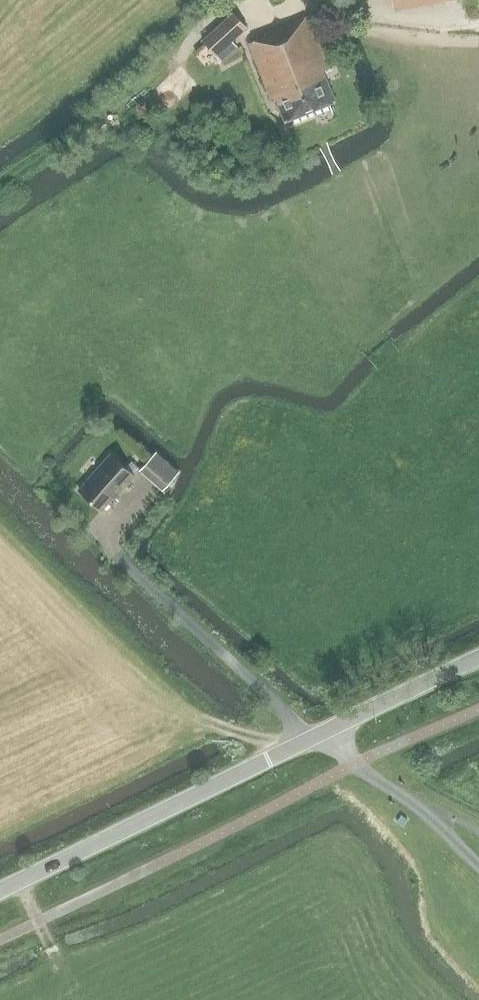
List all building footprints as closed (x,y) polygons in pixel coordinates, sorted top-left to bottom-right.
[(393,11),(451,0),(391,0),(393,11)] [(247,28),(232,12),(201,41),(221,61),(237,46),(232,41),(247,28)] [(285,121),(335,101),(322,70),(328,67),(308,16),(264,33),(266,36),(249,43),(271,100),(276,98),(285,121)] [(162,490),(178,471),(155,452),(139,470),(162,490)] [(134,475),(133,475),(140,467),(132,460),(125,468),(110,454),(79,489),(101,509),(112,497),(114,498),(134,475)]
